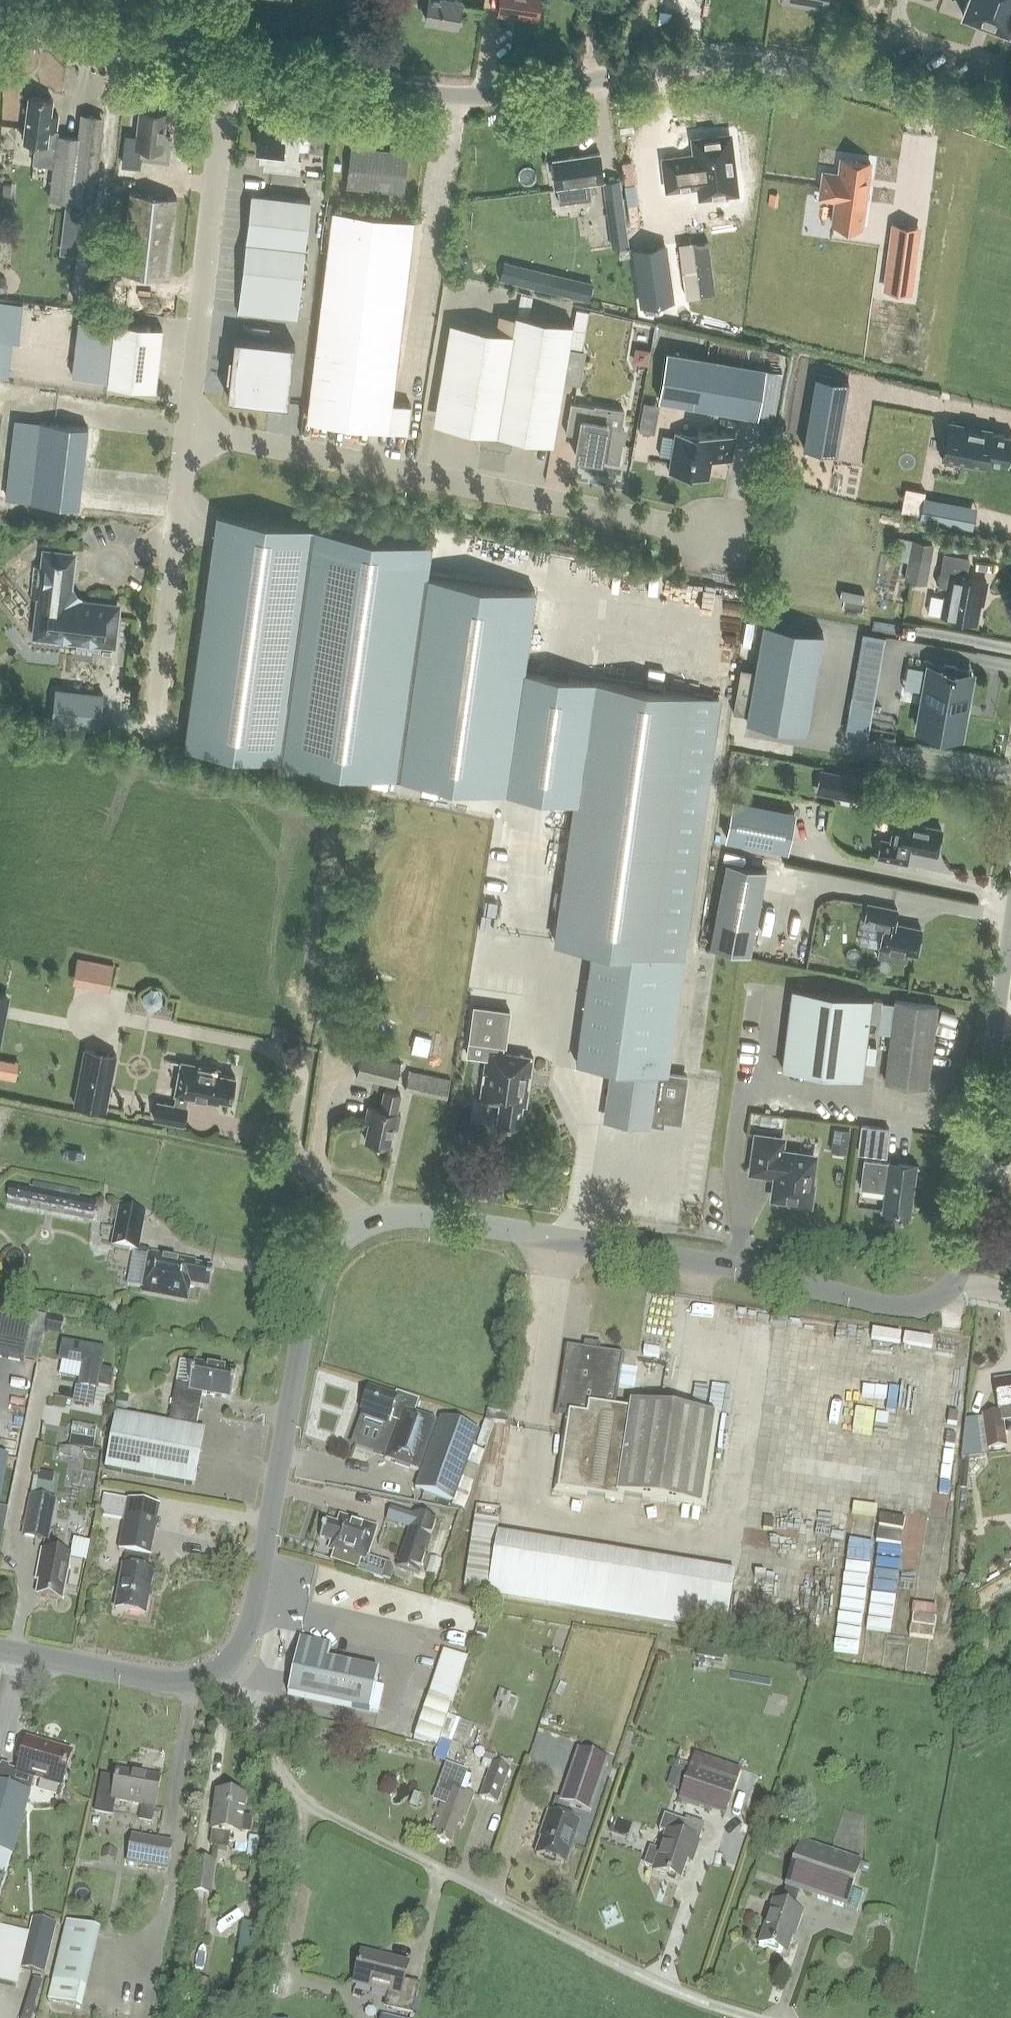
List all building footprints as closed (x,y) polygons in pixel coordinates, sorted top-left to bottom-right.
[(429,1),(426,19),(457,25),(461,0),(459,0),(425,0),(429,1)] [(499,14),(537,19),(540,0),(501,0),(499,14)] [(963,14),(1008,31),(1010,24),(1010,0),(968,0),(963,14)] [(90,216),(92,200),(94,200),(104,118),(82,115),(79,138),(58,136),(59,131),(57,131),(59,116),(51,115),(53,100),(29,97),(25,128),(24,141),(36,143),(33,164),(54,166),(50,198),(70,201),(65,247),(80,248),(74,295),(94,297),(104,218),(90,216)] [(126,136),(123,164),(139,166),(140,157),(168,161),(171,135),(163,134),(166,113),(141,110),(137,137),(126,136)] [(296,159),(299,133),(285,132),(286,122),(260,119),(257,145),(262,146),(261,156),(265,157),(264,169),(299,173),(301,159),(296,159)] [(696,155),(664,159),(668,189),(699,185),(700,197),(736,193),(730,135),(694,139),(696,155)] [(404,192),(408,152),(351,146),(347,186),(404,192)] [(599,153),(553,159),(557,187),(559,203),(584,200),(583,196),(591,195),(589,183),(603,181),(599,153)] [(839,174),(823,172),(820,197),(836,199),(833,224),(862,227),(867,185),(868,179),(870,162),(841,158),(839,174)] [(121,272),(169,277),(177,198),(130,192),(121,272)] [(252,193),(246,240),(238,314),(297,320),(311,200),(252,193)] [(606,199),(605,199),(612,246),(628,244),(626,225),(622,197),(606,199)] [(408,431),(411,404),(392,402),(414,219),(333,210),(308,419),(408,431)] [(909,292),(915,251),(918,227),(894,224),(891,248),(886,289),(909,292)] [(665,245),(634,250),(642,305),(672,301),(665,245)] [(515,283),(519,267),(503,264),(499,279),(515,283)] [(592,285),(577,281),(573,297),(589,300),(592,285)] [(7,376),(11,339),(17,340),(21,302),(0,299),(0,375),(7,376)] [(513,334),(458,324),(441,424),(483,431),(481,444),(508,449),(511,436),(552,443),(563,380),(568,350),(572,324),(516,315),(513,334)] [(115,323),(108,383),(156,388),(163,329),(115,323)] [(288,404),(295,344),(234,337),(228,397),(288,404)] [(584,353),(568,350),(563,380),(578,383),(584,353)] [(758,416),(766,368),(667,351),(659,399),(758,416)] [(816,375),(803,447),(836,453),(849,381),(816,375)] [(643,400),(638,428),(654,431),(660,403),(643,400)] [(579,435),(575,456),(619,463),(624,431),(606,428),(607,421),(605,421),(607,409),(571,403),(565,433),(579,435)] [(1010,449),(1010,436),(991,432),(992,429),(949,421),(942,459),(985,467),(986,459),(1007,463),(1007,464),(1008,464),(1010,449)] [(79,507),(89,428),(41,422),(31,502),(79,507)] [(735,435),(698,429),(697,435),(676,432),(675,437),(663,435),(659,455),(671,457),(669,472),(692,476),(692,470),(708,473),(711,456),(731,460),(735,435)] [(956,504),(923,497),(919,518),(952,524),(956,504)] [(577,1063),(618,1069),(616,1083),(610,1082),(608,1099),(611,1099),(609,1118),(610,1118),(610,1117),(616,1118),(619,1122),(623,1119),(632,1120),(635,1124),(639,1121),(644,1122),(644,1123),(645,1123),(646,1122),(663,1124),(663,1119),(680,1121),(686,1077),(668,1074),(680,984),(666,982),(670,956),(683,958),(712,737),(685,734),(690,694),(523,671),(534,592),(427,578),(432,544),(217,514),(184,747),(574,801),(555,941),(593,946),(577,1063)] [(29,597),(40,599),(37,625),(45,636),(77,640),(76,650),(100,653),(101,643),(113,644),(117,607),(78,602),(69,591),(73,555),(45,552),(44,567),(34,565),(30,596),(29,596),(29,597)] [(944,553),(938,585),(951,587),(949,598),(944,597),(941,615),(946,616),(976,621),(981,595),(984,595),(987,581),(965,578),(969,557),(944,553)] [(904,579),(927,583),(931,559),(908,555),(904,579)] [(744,719),(803,731),(823,633),(764,621),(744,719)] [(908,665),(904,686),(924,689),(918,726),(960,734),(964,716),(967,716),(968,715),(964,714),(966,705),(969,706),(969,704),(966,703),(971,674),(929,666),(928,669),(908,665)] [(56,688),(52,722),(99,727),(103,693),(56,688)] [(868,737),(871,717),(850,713),(847,733),(868,737)] [(817,793),(858,801),(863,778),(821,770),(817,793)] [(727,839),(786,850),(794,811),(735,799),(727,839)] [(921,824),(922,821),(896,816),(891,841),(881,839),(877,857),(907,863),(909,850),(936,855),(941,828),(921,824)] [(715,922),(754,930),(766,870),(726,863),(715,922)] [(916,955),(921,928),(895,922),(897,909),(868,903),(864,922),(883,926),(877,957),(905,963),(907,953),(916,955)] [(75,954),(69,981),(107,989),(113,963),(75,954)] [(792,988),(782,1068),(862,1078),(871,998),(792,988)] [(151,990),(144,993),(144,1001),(149,1007),(155,1008),(161,1004),(163,997),(159,990),(151,990)] [(1,1044),(10,994),(0,992),(0,1044),(1,1044)] [(886,1082),(927,1087),(937,1006),(896,1001),(886,1082)] [(476,1008),(471,1043),(505,1048),(506,1048),(507,1048),(512,1013),(476,1008)] [(389,1044),(375,1041),(379,1024),(370,1022),(362,1052),(356,1076),(395,1085),(401,1062),(385,1058),(389,1044)] [(116,1055),(85,1049),(74,1104),(106,1110),(116,1055)] [(487,1050),(480,1100),(500,1103),(497,1122),(519,1126),(522,1106),(526,1106),(533,1056),(500,1052),(487,1050)] [(17,1077),(18,1058),(0,1058),(0,1076),(17,1077)] [(235,1077),(219,1074),(220,1069),(181,1062),(175,1095),(177,1095),(175,1105),(158,1102),(154,1119),(184,1125),(187,1107),(186,1107),(188,1097),(218,1103),(218,1099),(231,1101),(235,1077)] [(446,1098),(450,1079),(409,1070),(405,1089),(446,1098)] [(389,1146),(393,1127),(397,1128),(400,1114),(396,1113),(401,1093),(385,1090),(381,1110),(368,1107),(366,1121),(369,1122),(365,1141),(389,1146)] [(862,1126),(858,1153),(860,1153),(861,1145),(882,1148),(884,1130),(889,1130),(889,1129),(862,1126)] [(834,1127),(832,1139),(830,1151),(846,1154),(848,1141),(850,1129),(834,1127)] [(779,1152),(780,1139),(757,1136),(752,1172),(768,1174),(768,1172),(777,1173),(774,1197),(790,1199),(789,1202),(810,1205),(813,1184),(810,1184),(814,1157),(779,1152)] [(865,1158),(862,1187),(886,1190),(883,1211),(913,1214),(920,1167),(890,1163),(890,1161),(865,1158)] [(7,1200),(93,1217),(96,1202),(82,1199),(82,1200),(10,1186),(7,1200)] [(145,1214),(120,1209),(112,1246),(138,1251),(145,1214)] [(194,1262),(179,1259),(178,1259),(177,1261),(166,1259),(165,1257),(164,1256),(150,1253),(142,1292),(187,1301),(190,1285),(208,1288),(212,1269),(194,1266),(194,1262)] [(24,1361),(31,1321),(0,1315),(0,1356),(24,1361)] [(45,1330),(61,1333),(64,1319),(48,1316),(45,1330)] [(825,1387),(834,1330),(809,1326),(800,1383),(825,1387)] [(63,1343),(60,1359),(84,1363),(80,1385),(96,1388),(96,1387),(108,1389),(111,1371),(100,1369),(103,1351),(63,1343)] [(629,1412),(614,1409),(622,1356),(567,1348),(557,1413),(569,1415),(557,1492),(620,1501),(620,1496),(702,1509),(715,1418),(630,1405),(629,1412)] [(237,1371),(194,1363),(189,1385),(176,1383),(169,1423),(126,1415),(117,1414),(106,1469),(194,1485),(204,1430),(196,1428),(203,1393),(232,1398),(237,1371)] [(995,1382),(999,1410),(1000,1409),(1001,1413),(983,1416),(988,1450),(1006,1447),(1002,1421),(1010,1420),(1010,1380),(995,1382)] [(357,1438),(354,1446),(385,1456),(384,1459),(418,1471),(436,1422),(413,1414),(418,1401),(397,1394),(395,1398),(369,1389),(361,1410),(363,1411),(362,1415),(363,1418),(357,1438)] [(117,1401),(115,1413),(117,1414),(126,1415),(129,1403),(117,1401)] [(508,1412),(487,1409),(485,1419),(507,1423),(508,1412)] [(414,1489),(452,1502),(479,1427),(441,1413),(414,1489)] [(51,1526),(56,1500),(49,1498),(52,1483),(33,1480),(30,1495),(29,1495),(21,1536),(46,1541),(49,1526),(51,1526)] [(479,1493),(497,1497),(500,1484),(482,1481),(479,1493)] [(145,1615),(153,1572),(143,1570),(145,1556),(150,1557),(160,1506),(128,1500),(104,1495),(100,1515),(125,1520),(119,1551),(126,1552),(115,1609),(145,1615)] [(437,1520),(414,1513),(397,1566),(420,1573),(437,1520)] [(339,1524),(326,1520),(320,1537),(333,1542),(331,1548),(335,1550),(332,1560),(357,1568),(361,1558),(365,1559),(375,1529),(341,1518),(339,1524)] [(876,1549),(903,1551),(904,1532),(878,1530),(876,1549)] [(484,1597),(727,1627),(734,1566),(492,1536),(484,1597)] [(36,1580),(39,1580),(37,1595),(62,1600),(64,1586),(78,1589),(78,1591),(79,1591),(84,1562),(83,1562),(83,1564),(69,1562),(70,1557),(42,1551),(36,1580)] [(436,1575),(441,1559),(432,1556),(427,1573),(436,1575)] [(895,1599),(899,1569),(874,1566),(870,1595),(895,1599)] [(958,1581),(955,1588),(966,1594),(970,1587),(958,1581)] [(849,1647),(850,1638),(858,1638),(859,1626),(849,1625),(850,1611),(838,1610),(835,1646),(849,1647)] [(906,1631),(904,1654),(932,1656),(934,1634),(906,1631)] [(586,1639),(577,1636),(575,1643),(584,1645),(586,1639)] [(327,1661),(331,1646),(300,1639),(288,1695),(370,1712),(370,1711),(378,1712),(384,1687),(376,1685),(378,1672),(327,1661)] [(699,1645),(697,1657),(723,1661),(725,1650),(699,1645)] [(428,1694),(451,1702),(467,1658),(443,1650),(428,1694)] [(433,1758),(445,1762),(460,1720),(448,1716),(433,1758)] [(9,1854),(12,1855),(30,1792),(34,1778),(61,1786),(71,1753),(27,1741),(18,1773),(12,1772),(13,1770),(12,1769),(12,1770),(0,1767),(0,1887),(9,1854)] [(608,1758),(578,1748),(561,1801),(570,1804),(591,1811),(608,1758)] [(447,1763),(436,1793),(444,1796),(433,1827),(439,1829),(436,1836),(452,1842),(459,1823),(464,1825),(474,1794),(461,1789),(467,1771),(447,1763)] [(510,1769),(492,1763),(480,1797),(498,1803),(510,1769)] [(668,1785),(679,1787),(683,1768),(672,1766),(668,1785)] [(688,1768),(677,1800),(725,1816),(736,1784),(688,1768)] [(151,1823),(160,1777),(146,1775),(146,1777),(117,1772),(116,1779),(102,1776),(95,1812),(112,1816),(115,1800),(142,1805),(139,1821),(151,1823)] [(213,1831),(211,1846),(228,1848),(230,1834),(240,1835),(240,1833),(250,1834),(252,1820),(242,1818),(245,1797),(232,1796),(233,1790),(219,1788),(219,1794),(217,1794),(212,1831),(213,1831)] [(543,1836),(537,1854),(566,1863),(579,1822),(566,1817),(570,1804),(561,1801),(553,1799),(549,1812),(544,1827),(547,1828),(544,1837),(543,1836)] [(651,1847),(645,1864),(651,1866),(655,1867),(654,1871),(680,1880),(690,1851),(695,1853),(699,1842),(698,1842),(702,1831),(703,1827),(701,1823),(687,1818),(685,1822),(664,1814),(659,1830),(667,1833),(661,1851),(651,1847)] [(127,1864),(167,1871),(172,1843),(132,1836),(127,1864)] [(801,1841),(786,1886),(846,1907),(852,1889),(858,1871),(861,1862),(862,1861),(801,1841)] [(193,1892),(210,1894),(214,1862),(197,1860),(193,1892)] [(803,1911),(794,1908),(798,1897),(784,1893),(781,1904),(774,1901),(760,1943),(787,1952),(795,1927),(797,1928),(803,1911)] [(16,1987),(20,1967),(44,1973),(57,1923),(33,1917),(29,1934),(0,1927),(0,1983),(16,1987)] [(354,1983),(390,1992),(386,2008),(412,2014),(418,1991),(402,1987),(408,1964),(362,1952),(354,1983)] [(86,1988),(52,1980),(47,2000),(81,2008),(86,1988)]
